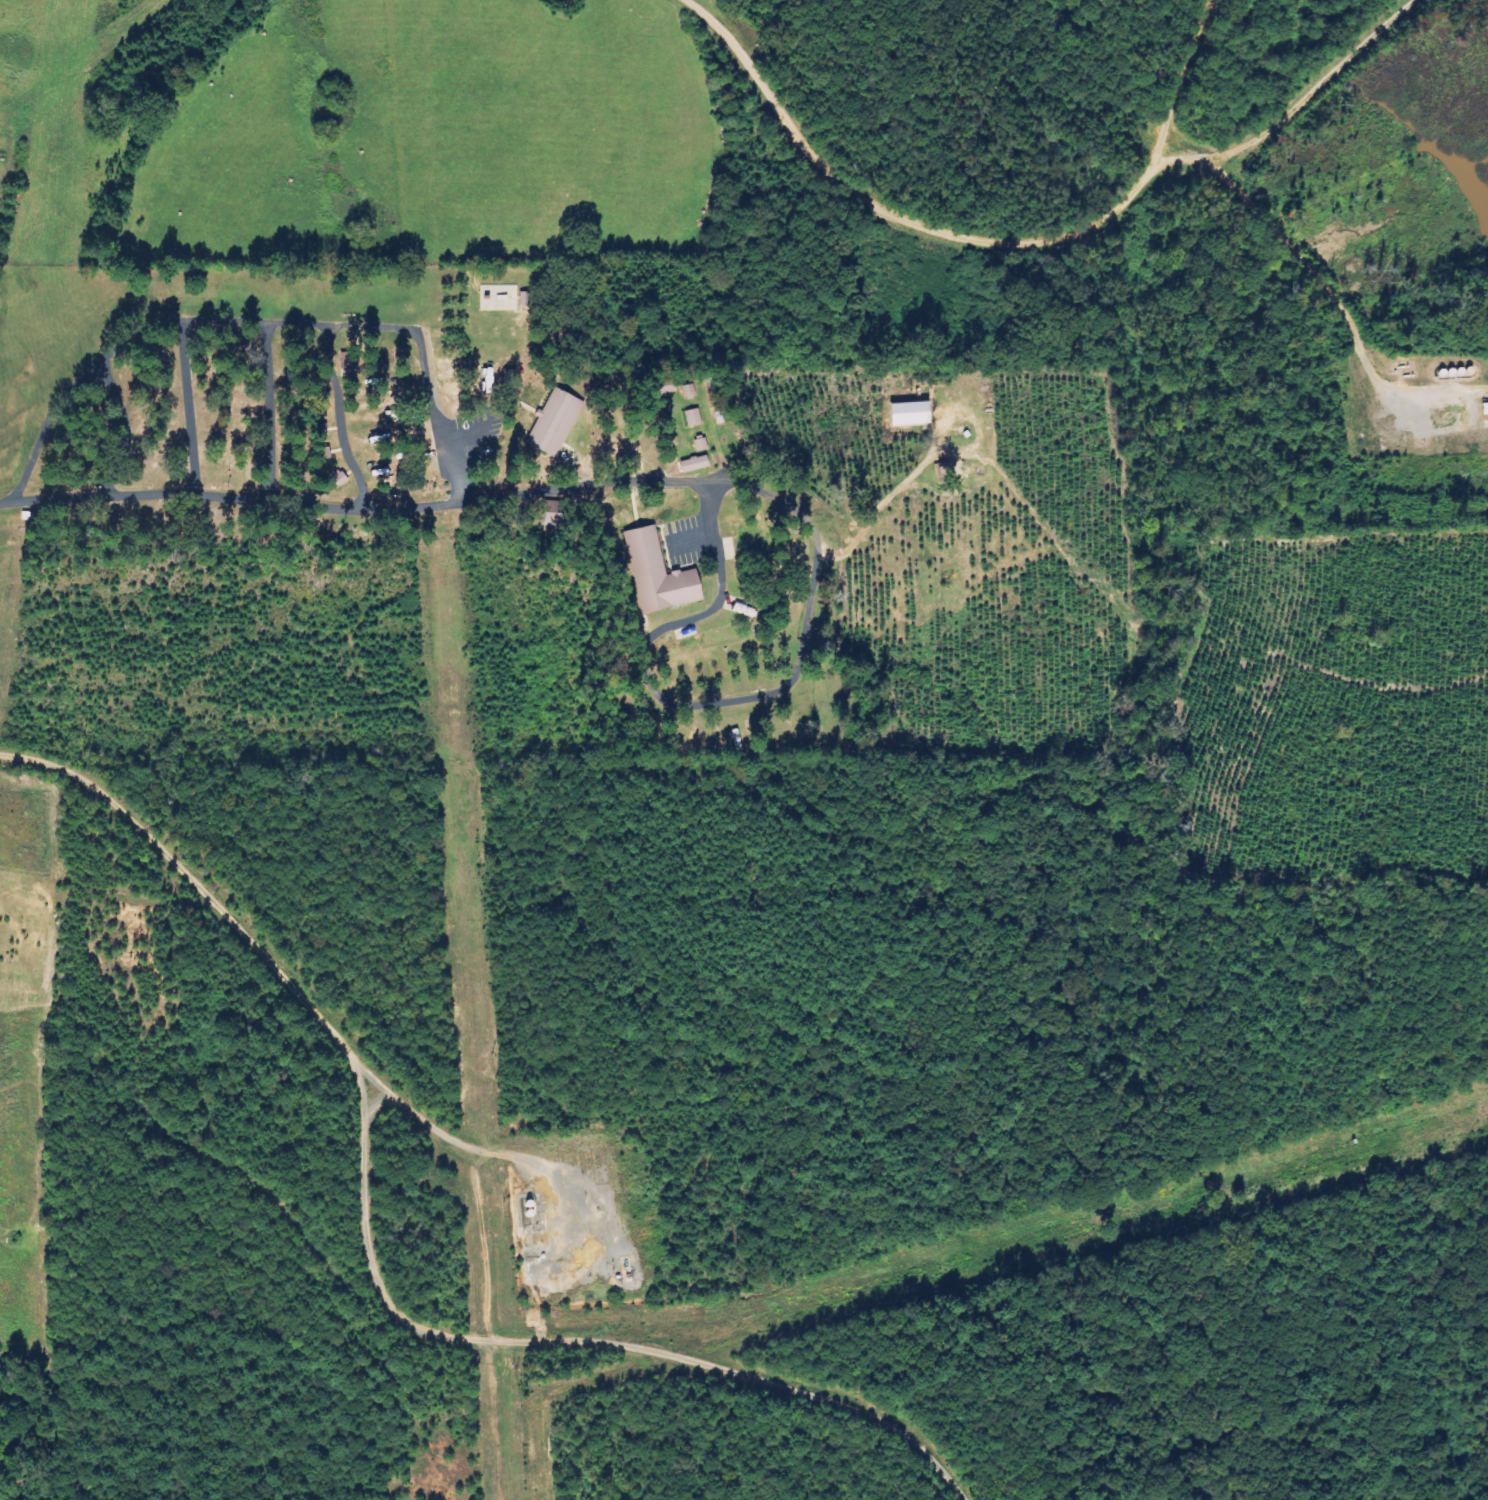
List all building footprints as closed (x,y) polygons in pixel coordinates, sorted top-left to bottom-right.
[(559,458),(588,402),(557,386),(540,418),(541,419),(529,443),(559,458)] [(936,403),(897,404),(898,426),(937,425),(936,403)] [(704,426),(701,409),(687,412),(690,428),(704,426)] [(697,441),(699,452),(711,450),(709,438),(697,441)] [(684,461),(686,473),(713,468),(711,456),(684,461)] [(631,532),(648,614),(710,601),(703,569),(670,575),(660,526),(631,532)]
